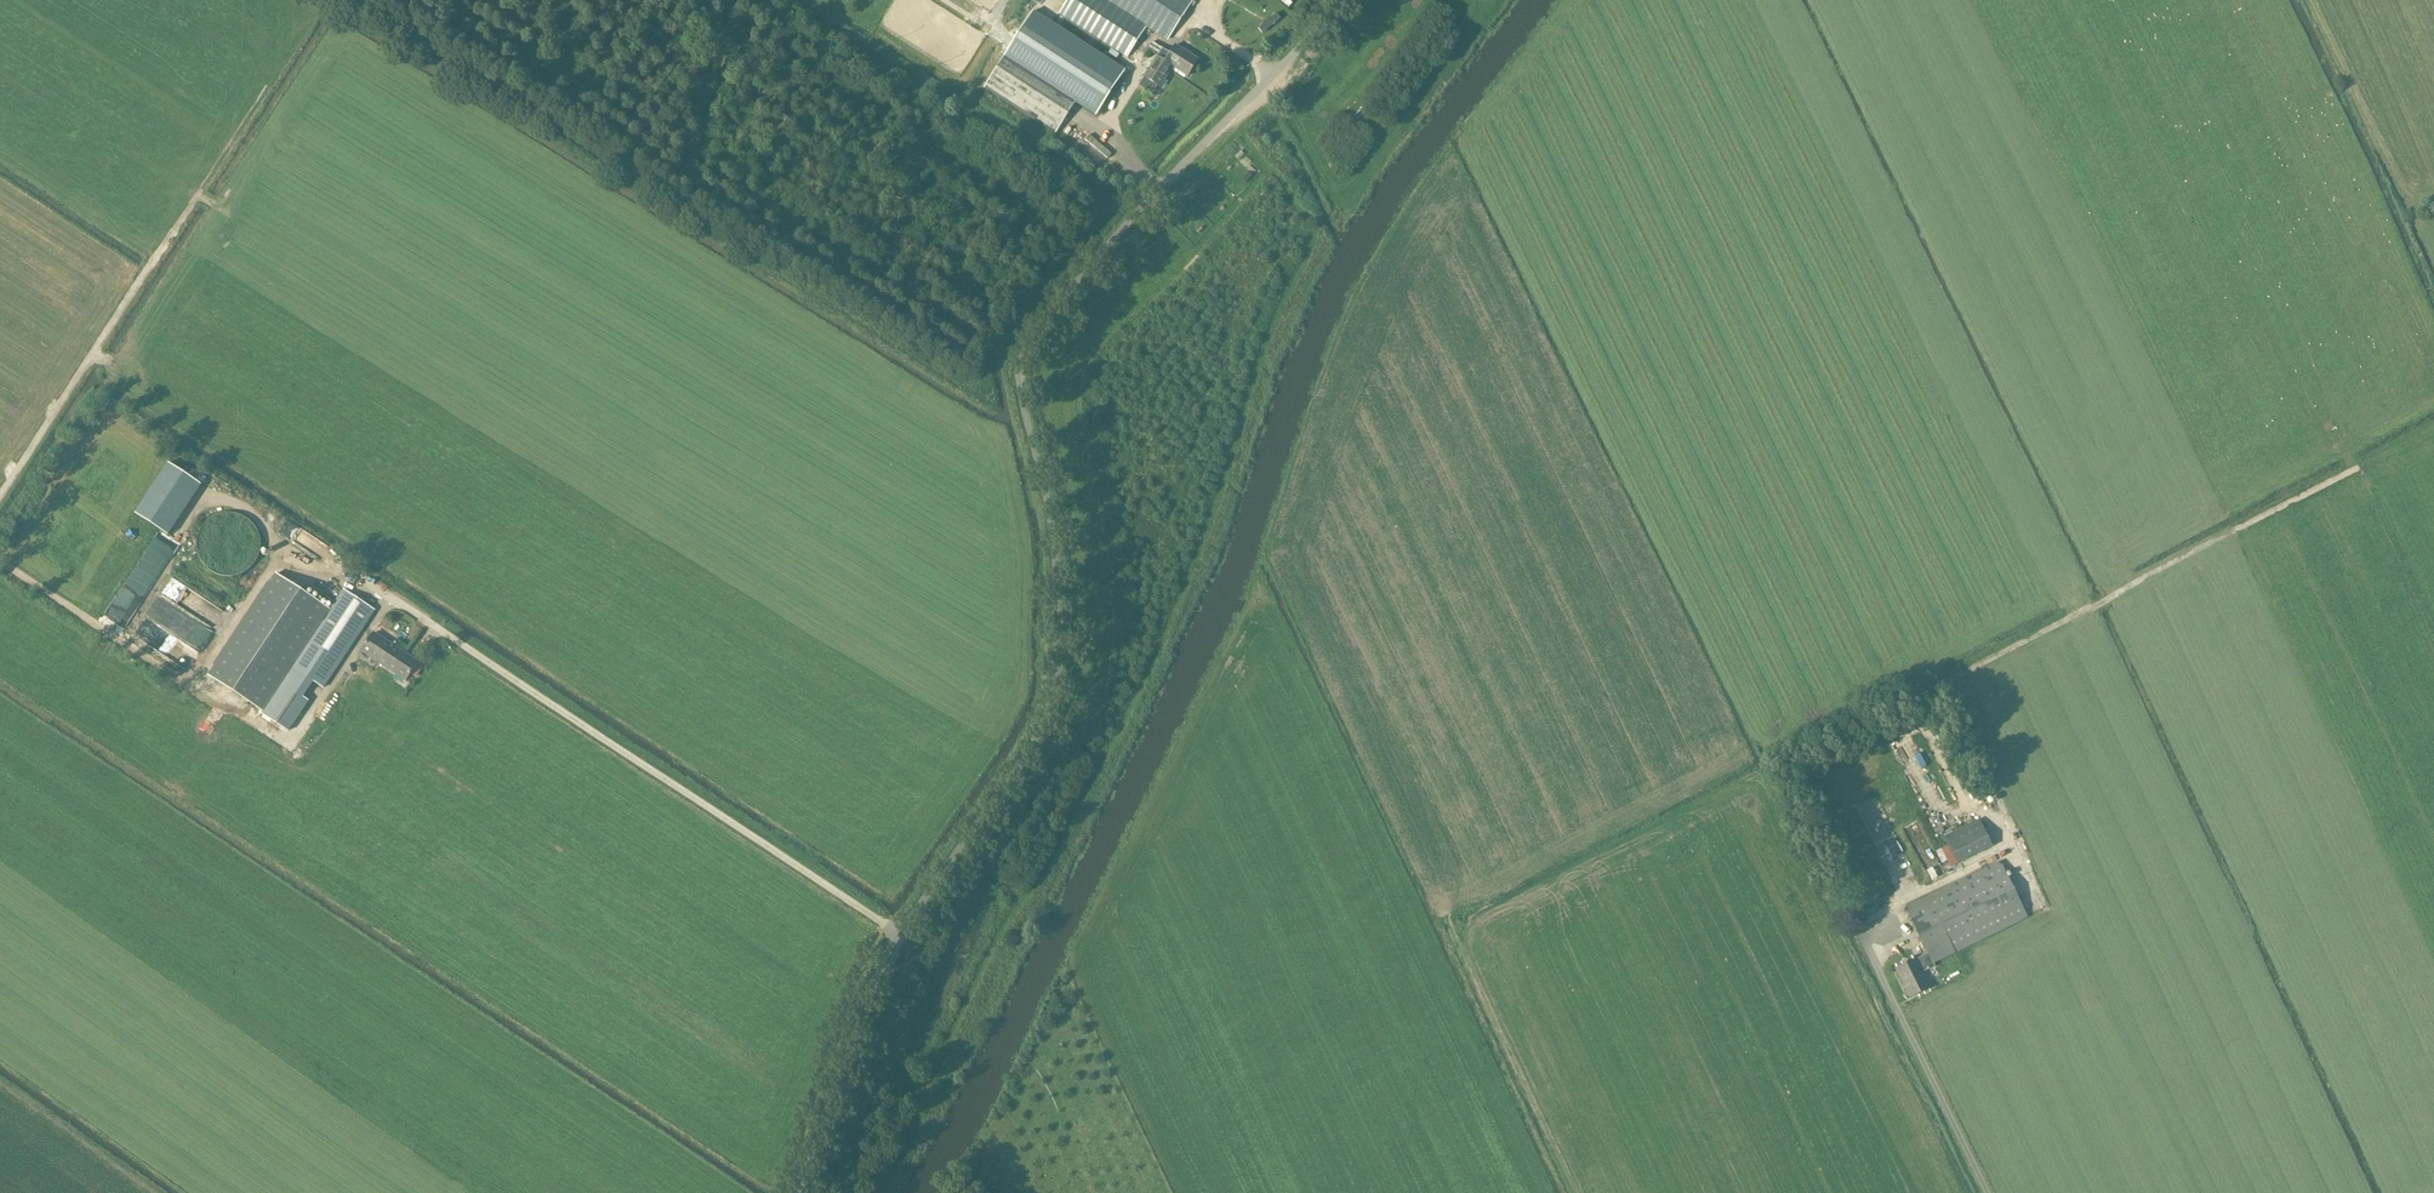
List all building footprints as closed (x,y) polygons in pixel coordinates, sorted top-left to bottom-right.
[(1060,14),(1127,58),(1147,27),(1168,41),(1194,0),(1069,0),(1060,14)] [(1264,31),(1282,19),(1278,13),(1260,25),(1264,31)] [(985,88),(1056,134),(1076,103),(1097,117),(1125,73),(1032,14),(985,88)] [(1175,45),(1170,53),(1163,49),(1144,77),(1160,87),(1174,67),(1188,76),(1199,60),(1175,45)] [(136,514),(168,535),(201,484),(169,463),(136,514)] [(210,674),(261,708),(264,710),(261,714),(290,731),(310,701),(305,696),(315,681),(324,688),(376,609),(345,588),(331,609),(277,573),(210,674)] [(181,590),(180,579),(170,581),(172,592),(181,590)] [(240,613),(240,610),(240,606),(239,604),(238,602),(236,600),(232,596),(229,595),(226,595),(223,595),(220,596),(217,598),(216,599),(214,601),(212,604),(211,607),(211,609),(212,615),(213,617),(215,620),(216,621),(219,623),(223,624),(225,625),(228,624),(231,624),(233,622),(236,621),(238,618),(239,616),(240,613)] [(392,644),(375,633),(363,650),(380,662),(392,644)] [(419,662),(392,644),(380,662),(407,680),(419,662)] [(1895,837),(1878,796),(1857,805),(1876,850),(1885,847),(1883,842),(1895,837)] [(1950,867),(1993,846),(1979,818),(1944,836),(1948,845),(1936,852),(1942,864),(1947,861),(1950,867)] [(1904,908),(1927,954),(1897,969),(1910,997),(1933,986),(1928,977),(1926,979),(1922,972),(1935,966),(1933,963),(2028,917),(2000,862),(1904,908)]
